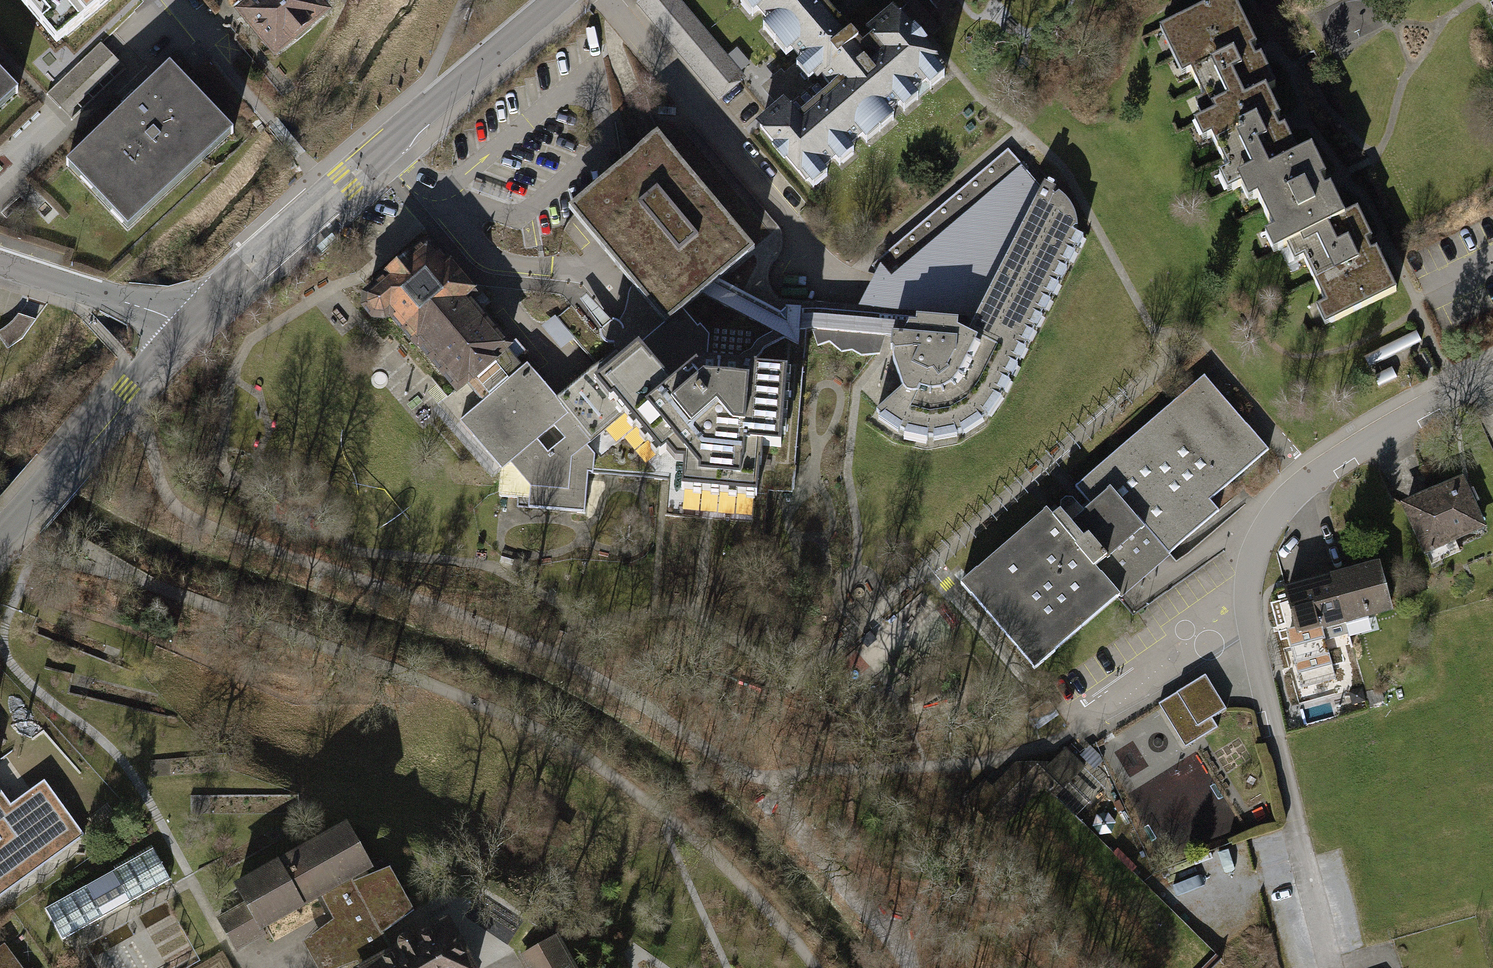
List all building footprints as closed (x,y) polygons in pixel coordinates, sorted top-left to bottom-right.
[(25,9),(64,49),(104,0),(33,0),(25,9)] [(232,14),(273,67),(335,19),(320,0),(250,0),(232,14)] [(681,0),(641,0),(637,3),(720,103),(748,80),(742,73),(751,65),(738,49),(728,56),(681,0)] [(738,127),(809,208),(956,78),(896,11),(869,34),(876,42),(855,60),(802,0),(743,0),(820,86),(800,104),(784,86),(738,127)] [(1157,32),(1181,81),(1194,75),(1207,100),(1195,105),(1202,119),(1267,87),(1274,84),(1233,0),(1224,0),(1157,32)] [(233,133),(165,63),(55,168),(123,239),(233,133)] [(0,81),(0,111),(15,96),(0,81)] [(1202,119),(1192,124),(1201,143),(1212,138),(1229,173),(1222,176),(1229,190),(1244,183),(1298,157),(1286,133),(1279,136),(1270,117),(1279,113),(1267,87),(1202,119)] [(1007,153),(876,262),(870,275),(856,307),(788,302),(719,277),(754,251),(658,138),(652,143),(570,211),(662,324),(697,296),(801,348),(801,332),(886,341),(901,392),(875,415),(894,430),(918,438),(939,437),(966,427),(992,409),(1078,227),(1056,194),(1007,153)] [(1344,219),(1310,151),(1298,157),(1244,183),(1252,200),(1261,195),(1278,231),(1264,238),(1272,254),(1286,247),(1344,219)] [(1344,219),(1286,247),(1296,266),(1308,260),(1330,305),(1324,308),(1333,327),(1401,294),(1360,211),(1344,219)] [(380,321),(386,321),(450,400),(507,353),(462,298),(471,290),(447,261),(438,269),(420,247),(366,291),(361,298),(360,307),(364,315),(371,320),(380,321)] [(18,344),(31,322),(16,313),(3,336),(18,344)] [(1418,334),(1365,359),(1369,369),(1422,344),(1418,334)] [(555,400),(523,367),(457,424),(501,473),(499,492),(527,499),(528,510),(590,518),(599,472),(667,482),(662,514),(755,527),(762,451),(784,447),(797,367),(696,362),(670,382),(638,347),(555,400)] [(1393,372),(1375,380),(1379,390),(1397,381),(1393,372)] [(1206,378),(961,587),(1038,677),(1174,560),(1225,517),(1210,500),(1268,450),(1206,378)] [(1461,479),(1402,507),(1427,559),(1486,531),(1461,479)] [(1333,577),(1348,630),(1395,616),(1380,564),(1333,577)] [(1333,577),(1289,590),(1304,642),(1348,630),(1333,577)] [(925,591),(862,639),(875,656),(938,607),(925,591)] [(1160,702),(1185,744),(1232,717),(1207,674),(1160,702)] [(1092,769),(1103,760),(1092,746),(1081,755),(1092,769)] [(82,836),(43,782),(9,807),(0,795),(0,895),(82,836)] [(322,904),(374,875),(346,825),(231,889),(239,903),(260,939),(322,904)] [(44,909),(61,939),(170,880),(153,850),(44,909)] [(382,937),(413,915),(387,870),(374,875),(322,904),(335,927),(303,945),(316,967),(334,967),(351,959),(356,967),(364,967),(391,953),(382,937)] [(239,903),(214,917),(236,957),(261,943),(260,939),(239,903)] [(449,920),(391,953),(364,967),(476,967),(449,920)] [(559,936),(517,960),(522,967),(578,967),(559,936)] [(0,956),(0,967),(18,967),(7,951),(0,956)]
